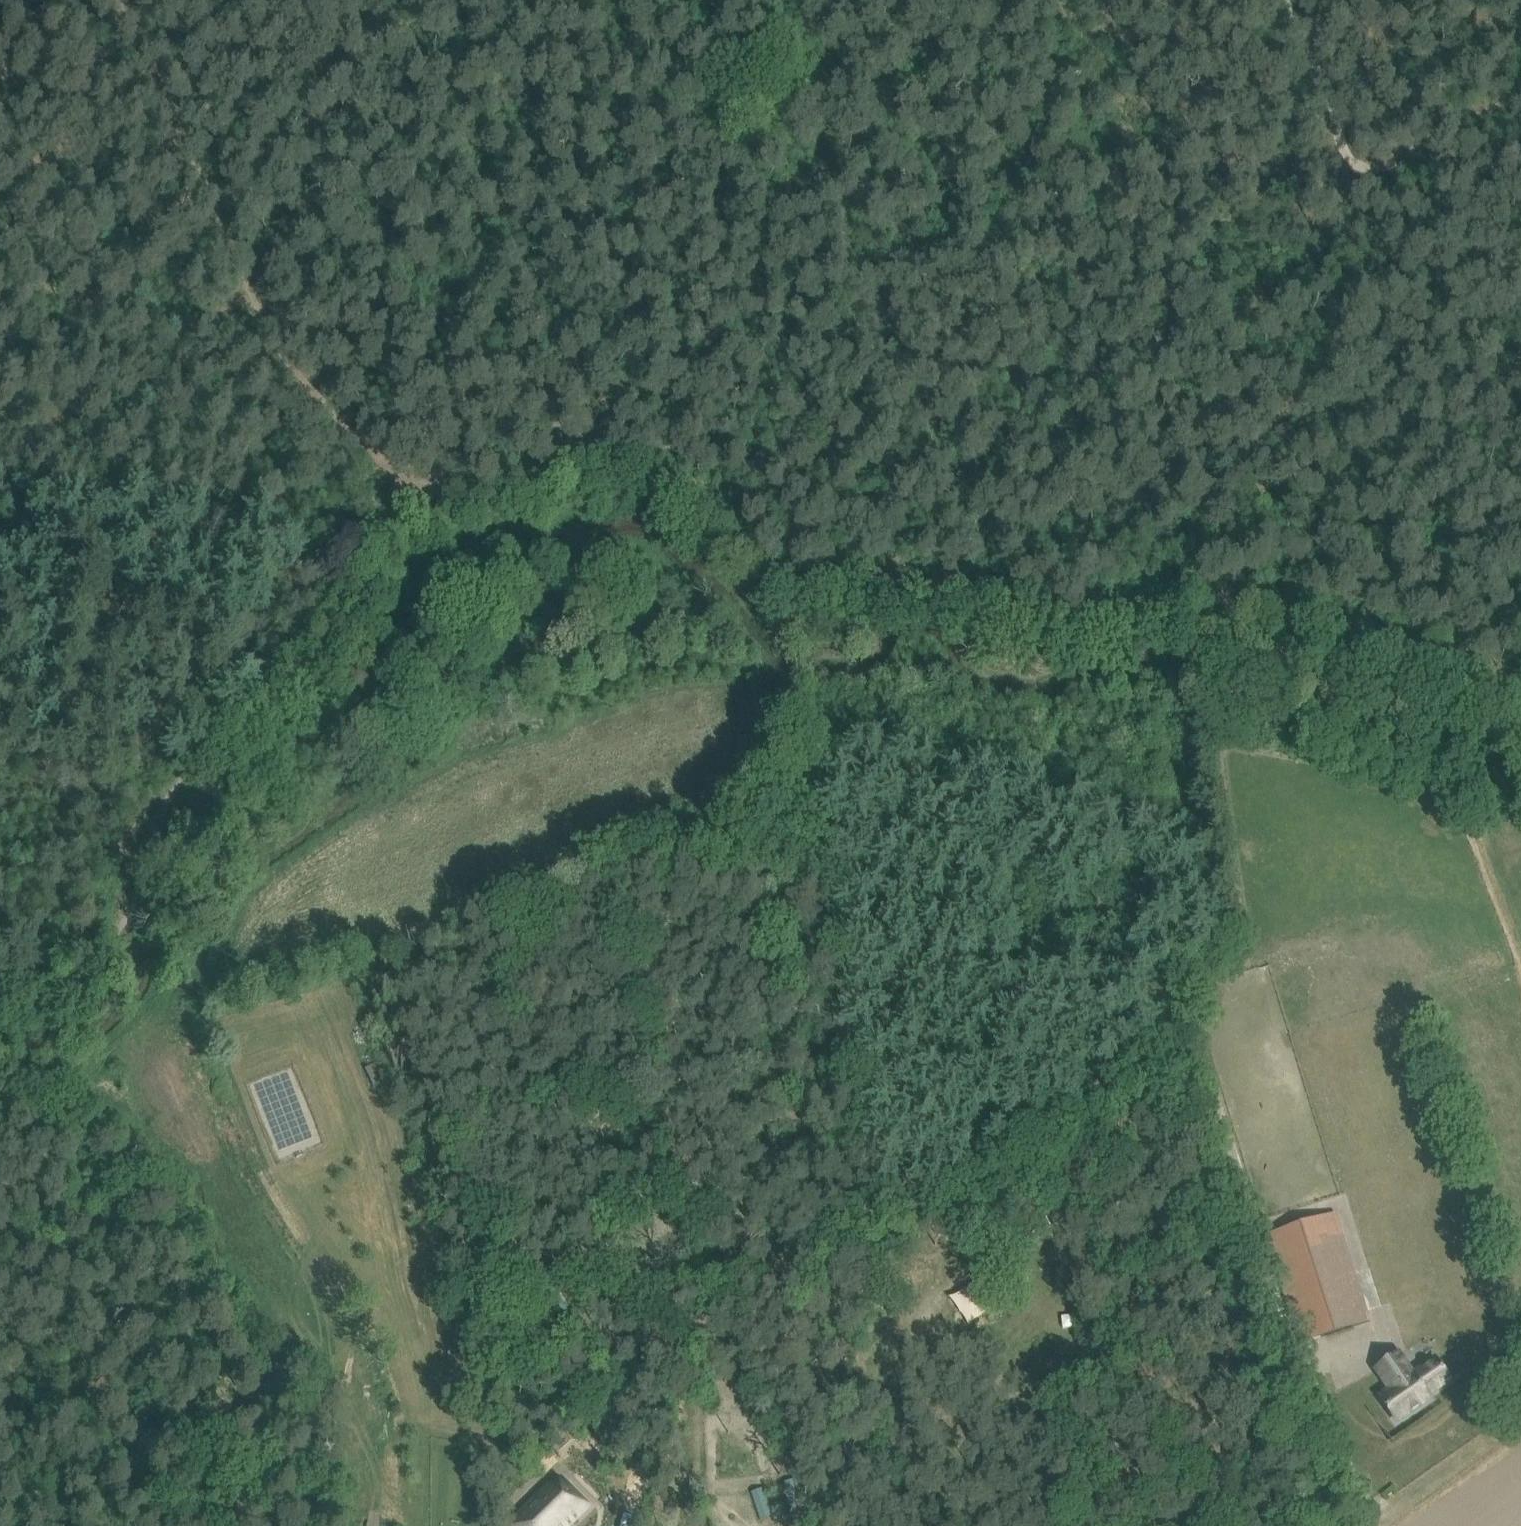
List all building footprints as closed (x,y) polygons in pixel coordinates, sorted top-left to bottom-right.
[(946,1207),(929,1216),(939,1234),(957,1225),(946,1207)] [(1371,1319),(1368,1311),(1355,1269),(1337,1212),(1265,1234),(1299,1342),(1371,1319)] [(970,1285),(954,1298),(972,1320),(990,1308),(988,1305),(1003,1295),(991,1280),(976,1292),(970,1285)] [(1400,1351),(1375,1369),(1390,1391),(1381,1397),(1397,1421),(1429,1398),(1427,1395),(1449,1379),(1435,1360),(1415,1374),(1400,1351)] [(498,1525),(559,1525),(561,1524),(553,1516),(559,1510),(535,1487),(498,1525)]
